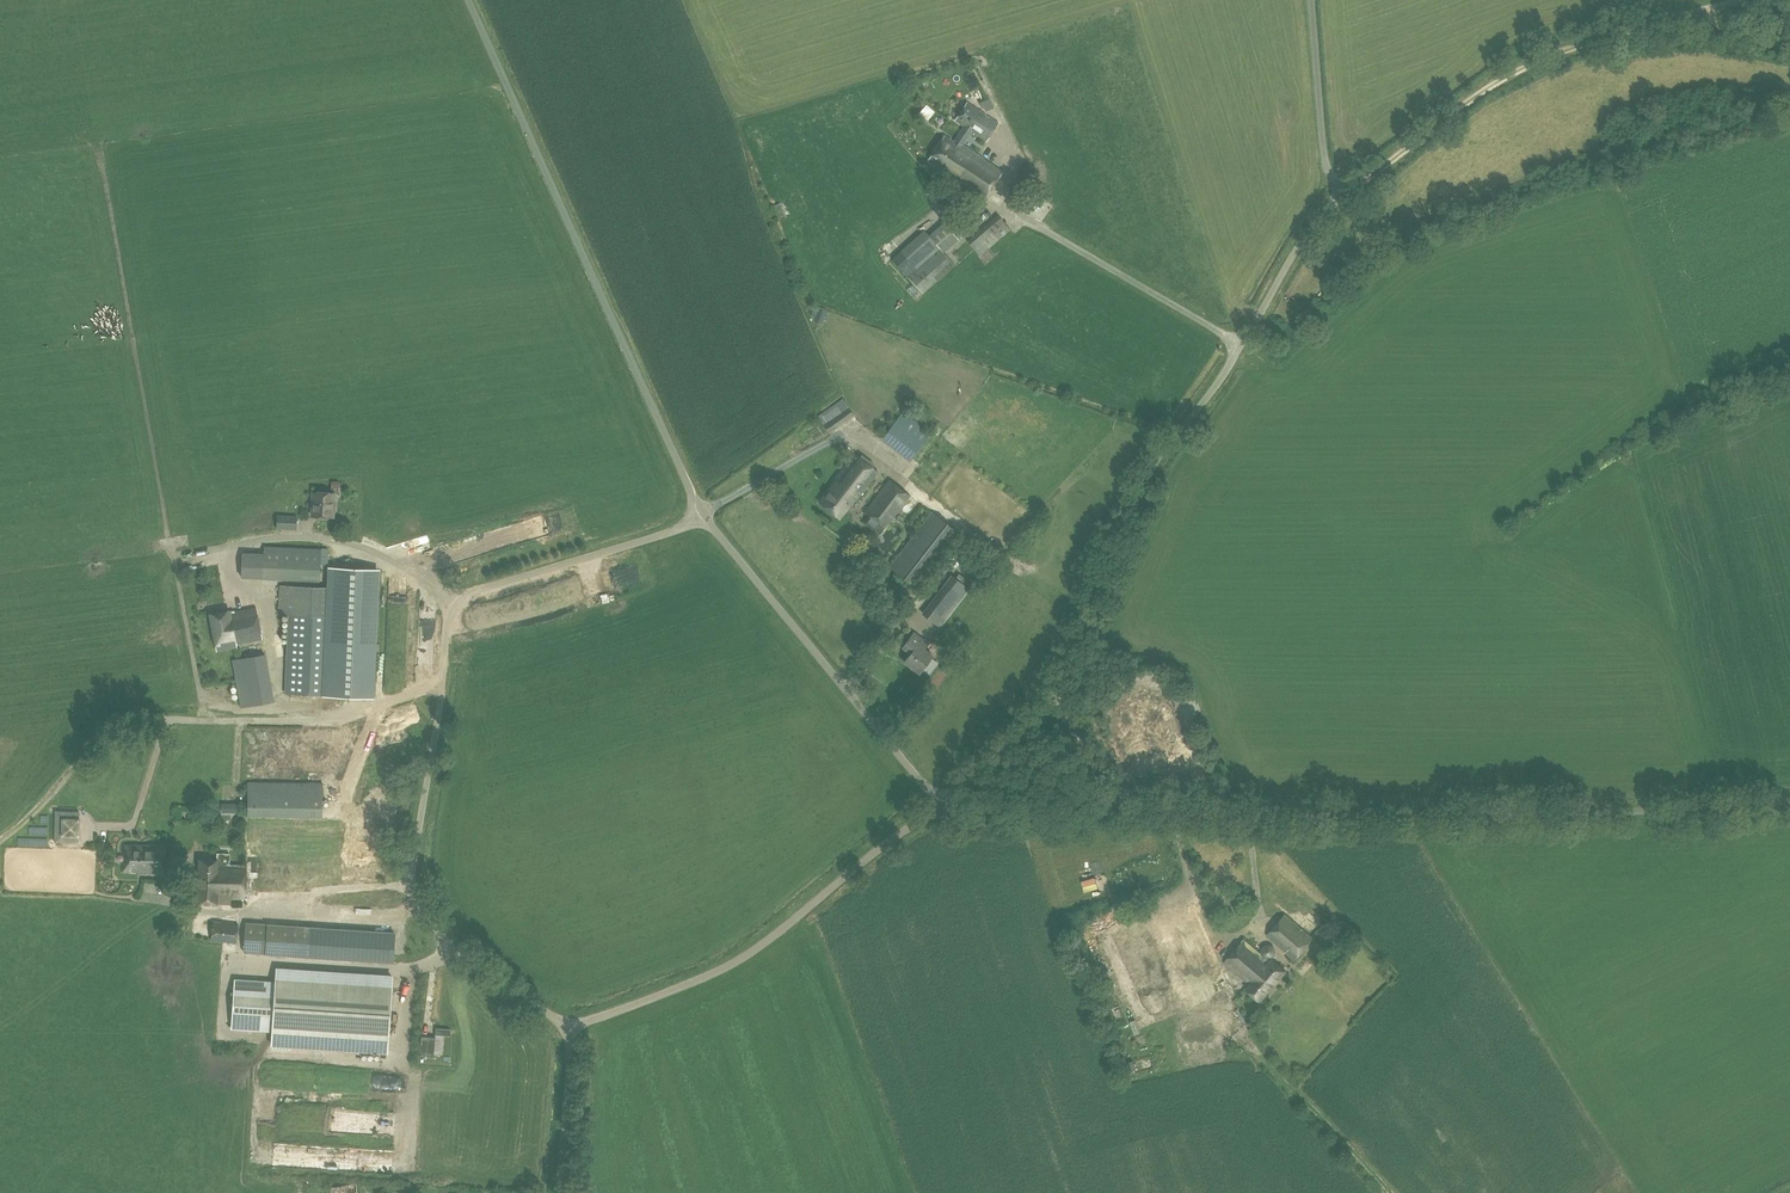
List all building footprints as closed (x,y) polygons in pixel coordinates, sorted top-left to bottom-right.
[(981,102),(985,111),(994,107),(990,98),(981,102)] [(1003,171),(962,144),(971,130),(986,140),(998,122),(967,101),(955,119),(964,126),(954,141),(944,135),(928,159),(943,169),(942,170),(984,198),(1003,171)] [(919,113),(927,120),(935,111),(927,104),(919,113)] [(998,166),(1003,160),(996,155),(991,162),(998,166)] [(950,238),(955,234),(959,239),(973,228),(957,213),(944,223),(946,225),(941,229),(950,238)] [(980,255),(1011,229),(997,214),(967,239),(980,255)] [(890,257),(907,276),(940,246),(924,229),(890,257)] [(955,264),(941,246),(908,276),(923,293),(955,264)] [(937,296),(952,286),(948,280),(934,291),(937,296)] [(842,406),(824,413),(831,431),(857,420),(852,408),(844,411),(842,406)] [(903,410),(882,439),(910,461),(931,432),(903,410)] [(857,499),(878,471),(854,453),(834,479),(836,480),(819,502),(839,517),(855,498),(857,499)] [(888,479),(864,511),(880,524),(886,528),(911,496),(888,479)] [(280,487),(281,514),(291,514),(290,487),(280,487)] [(335,510),(335,501),(333,501),(334,492),(313,491),(312,516),(332,517),(333,510),(335,510)] [(961,534),(931,512),(889,566),(919,589),(961,534)] [(280,528),(299,528),(299,517),(280,517),(280,528)] [(264,546),(263,572),(319,574),(321,549),(264,546)] [(289,613),(285,693),(373,697),(379,568),(330,567),(330,587),(280,585),(279,612),(289,613)] [(939,627),(969,588),(951,574),(921,613),(939,627)] [(269,637),(264,606),(230,612),(229,610),(209,614),(217,650),(237,647),(236,644),(269,637)] [(933,655),(924,648),(928,643),(914,632),(902,647),(910,653),(904,661),(919,673),(933,655)] [(275,701),(266,653),(244,657),(253,706),(275,701)] [(249,782),(248,816),(323,817),(323,783),(249,782)] [(240,803),(220,803),(220,816),(240,816),(240,803)] [(55,810),(54,842),(79,843),(79,811),(55,810)] [(341,880),(343,820),(247,819),(247,865),(229,864),(229,858),(220,857),(221,851),(213,851),(213,859),(199,859),(197,903),(217,904),(217,903),(230,904),(230,898),(245,899),(245,890),(278,890),(278,879),(341,880)] [(164,875),(165,845),(124,845),(123,871),(153,872),(153,874),(164,875)] [(1294,960),(1313,938),(1285,914),(1267,935),(1286,952),(1285,952),(1294,960)] [(245,924),(239,924),(213,921),(211,940),(236,943),(237,935),(245,936),(243,953),(309,957),(312,927),(245,922),(245,924)] [(1266,958),(1262,954),(1244,939),(1225,962),(1251,984),(1246,989),(1260,1001),(1286,971),(1271,958),(1269,961),(1266,958)] [(1262,954),(1266,958),(1267,958),(1269,958),(1271,958),(1272,957),(1272,956),(1273,956),(1274,955),(1274,954),(1275,953),(1275,952),(1275,951),(1275,950),(1274,949),(1274,948),(1273,947),(1272,946),(1271,945),(1270,945),(1268,945),(1267,945),(1266,945),(1264,946),(1263,947),(1263,948),(1262,949),(1262,950),(1262,951),(1262,952),(1262,954)] [(1109,957),(1103,960),(1109,971),(1115,968),(1109,957)] [(272,1030),(271,1043),(388,1051),(392,977),(277,967),(275,982),(235,980),(232,1027),(272,1030)] [(1151,977),(1144,979),(1152,1002),(1158,1000),(1151,977)] [(1128,1007),(1134,1020),(1139,1017),(1134,1005),(1128,1007)] [(1134,1023),(1138,1032),(1148,1027),(1144,1018),(1134,1023)] [(327,1192),(358,1192),(357,1183),(326,1185),(327,1192)]
